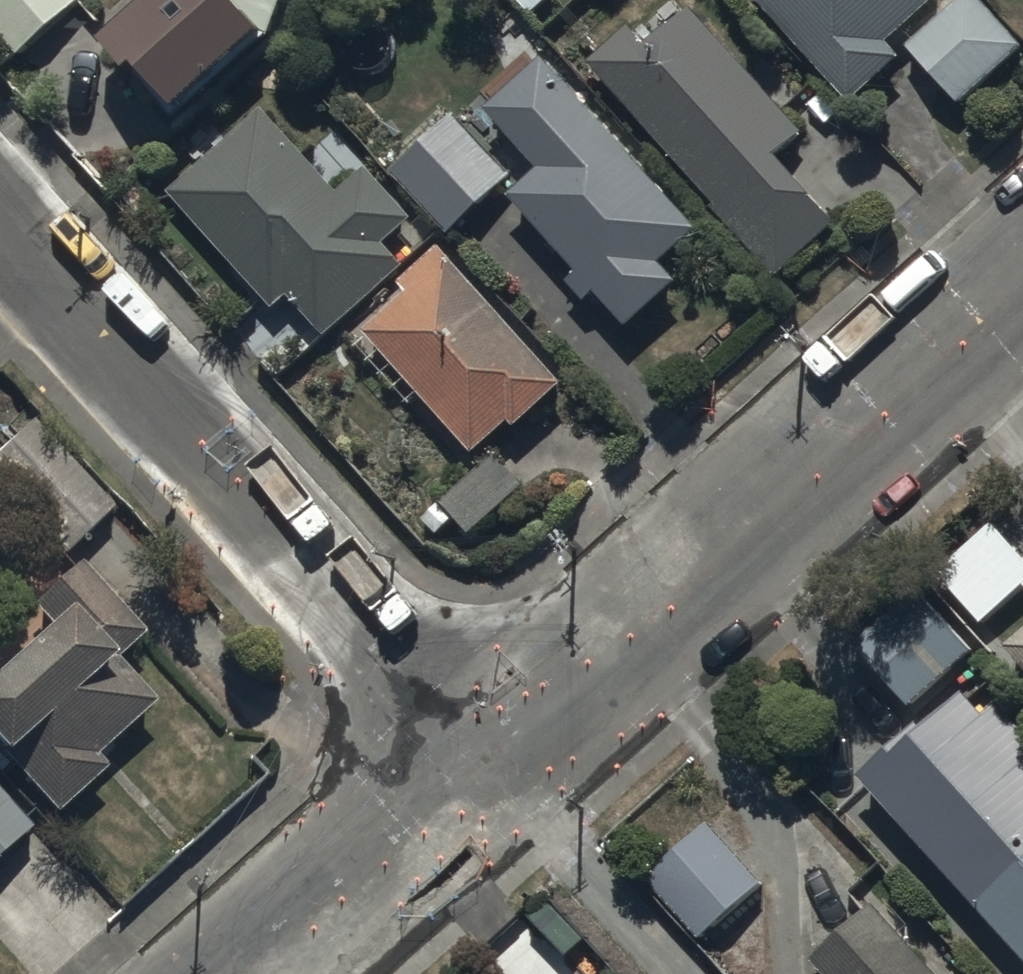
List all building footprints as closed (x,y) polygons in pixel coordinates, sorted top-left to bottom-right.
[(110,44),(140,76),(148,69),(189,115),(281,32),(291,0),(159,0),(110,44)] [(763,1),(854,104),(903,61),(890,46),(942,0),(764,0),(763,1)] [(983,0),(963,0),(910,49),(964,106),(1022,51),(1022,43),(983,0)] [(807,136),(691,9),(649,47),(632,29),(590,67),(781,278),(842,222),(783,157),(807,136)] [(704,232),(548,59),(491,110),(541,166),(513,191),(581,267),(567,281),(589,305),(601,294),(631,328),(684,281),(669,264),(704,232)] [(341,195),(264,108),(225,143),(217,134),(189,159),(198,169),(172,193),(276,311),(292,296),(327,335),(406,266),(386,244),(413,220),(369,170),(341,195)] [(513,177),(455,116),(393,174),(452,236),(513,177)] [(568,386),(443,247),(402,283),(414,295),(371,334),(479,454),(514,423),(520,429),(568,386)] [(33,422),(0,453),(0,485),(66,557),(116,511),(33,422)] [(57,631),(0,684),(0,739),(14,755),(9,759),(63,816),(111,772),(100,760),(160,703),(121,662),(150,635),(82,562),(34,606),(57,631)] [(858,642),(913,707),(974,656),(918,590),(858,642)] [(1007,649),(1022,667),(1022,634),(1007,649)] [(861,779),(1022,960),(1022,731),(1002,707),(990,717),(963,688),(861,779)] [(0,793),(0,861),(34,831),(0,793)] [(762,885),(706,824),(653,870),(710,933),(762,885)] [(875,905),(813,960),(826,973),(937,973),(875,905)]
